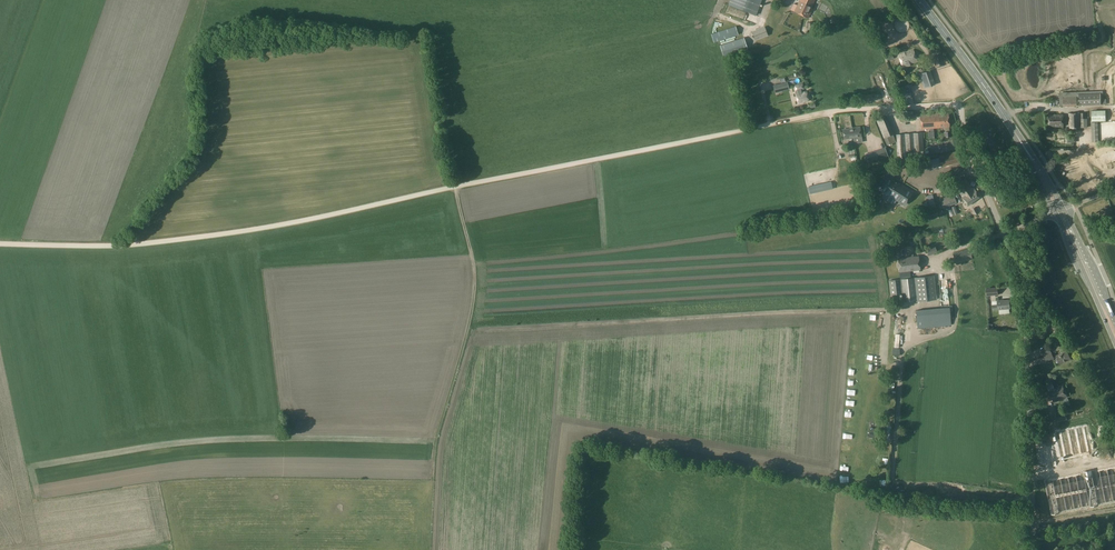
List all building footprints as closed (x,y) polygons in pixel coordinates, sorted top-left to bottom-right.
[(728,5),(756,16),(762,0),(730,0),(728,5)] [(811,8),(815,0),(800,0),(794,12),(808,18),(813,8),(811,8)] [(735,26),(711,34),(714,42),(738,35),(735,26)] [(752,32),(755,40),(768,35),(765,27),(752,32)] [(743,37),(720,45),(724,56),(747,48),(743,37)] [(910,65),(909,64),(917,61),(913,50),(899,55),(903,68),(910,65)] [(941,54),(932,57),(936,68),(945,65),(941,54)] [(930,70),(919,74),(924,88),(935,85),(930,70)] [(775,93),(789,89),(787,82),(773,85),(775,93)] [(797,91),(797,94),(796,94),(798,103),(808,101),(806,92),(805,92),(805,91),(802,92),(802,90),(804,89),(803,83),(794,85),(796,91),(797,91)] [(1100,93),(1078,94),(1078,105),(1101,104),(1100,93)] [(1077,106),(1077,96),(1063,97),(1063,106),(1077,106)] [(948,113),(920,115),(921,129),(930,128),(930,131),(928,132),(929,138),(934,138),(933,128),(949,127),(948,113)] [(1068,113),(1069,128),(1080,128),(1079,113),(1068,113)] [(1049,115),(1049,127),(1063,126),(1063,115),(1049,115)] [(876,121),(884,139),(893,134),(886,117),(876,121)] [(860,127),(843,130),(844,139),(861,136),(860,127)] [(895,135),(897,159),(907,158),(906,152),(924,151),(922,132),(895,135)] [(887,155),(885,148),(867,154),(869,162),(887,155)] [(880,190),(904,205),(912,192),(888,177),(880,190)] [(962,198),(963,200),(967,206),(980,197),(975,191),(975,192),(965,179),(955,186),(962,197),(962,198)] [(830,182),(809,187),(811,194),(832,189),(830,182)] [(927,196),(931,210),(924,213),(926,220),(939,216),(936,209),(932,194),(927,196)] [(958,203),(963,200),(962,198),(961,198),(958,194),(954,197),(958,203)] [(957,203),(954,196),(940,201),(943,208),(957,203)] [(926,249),(929,256),(937,252),(935,246),(926,249)] [(969,249),(953,254),(956,264),(972,259),(969,249)] [(918,256),(898,259),(899,263),(897,263),(897,264),(897,267),(898,268),(899,268),(900,272),(920,270),(918,256)] [(937,299),(934,275),(889,280),(890,294),(902,293),(903,302),(917,301),(917,302),(937,299)] [(987,296),(987,300),(991,300),(990,296),(998,295),(998,287),(986,288),(987,296)] [(997,301),(998,305),(993,306),(993,310),(1010,308),(1009,300),(1001,301),(1001,300),(997,301)] [(947,304),(914,306),(915,324),(948,322),(947,304)] [(1049,347),(1041,350),(1046,362),(1054,358),(1049,347)] [(1067,351),(1056,356),(1060,364),(1071,359),(1067,351)] [(1062,386),(1049,392),(1054,403),(1067,397),(1062,386)] [(1085,423),(1054,428),(1059,457),(1090,451),(1085,423)] [(1043,462),(1051,461),(1050,432),(1041,432),(1043,462)] [(1044,475),(1049,509),(1114,499),(1114,464),(1044,475)]
